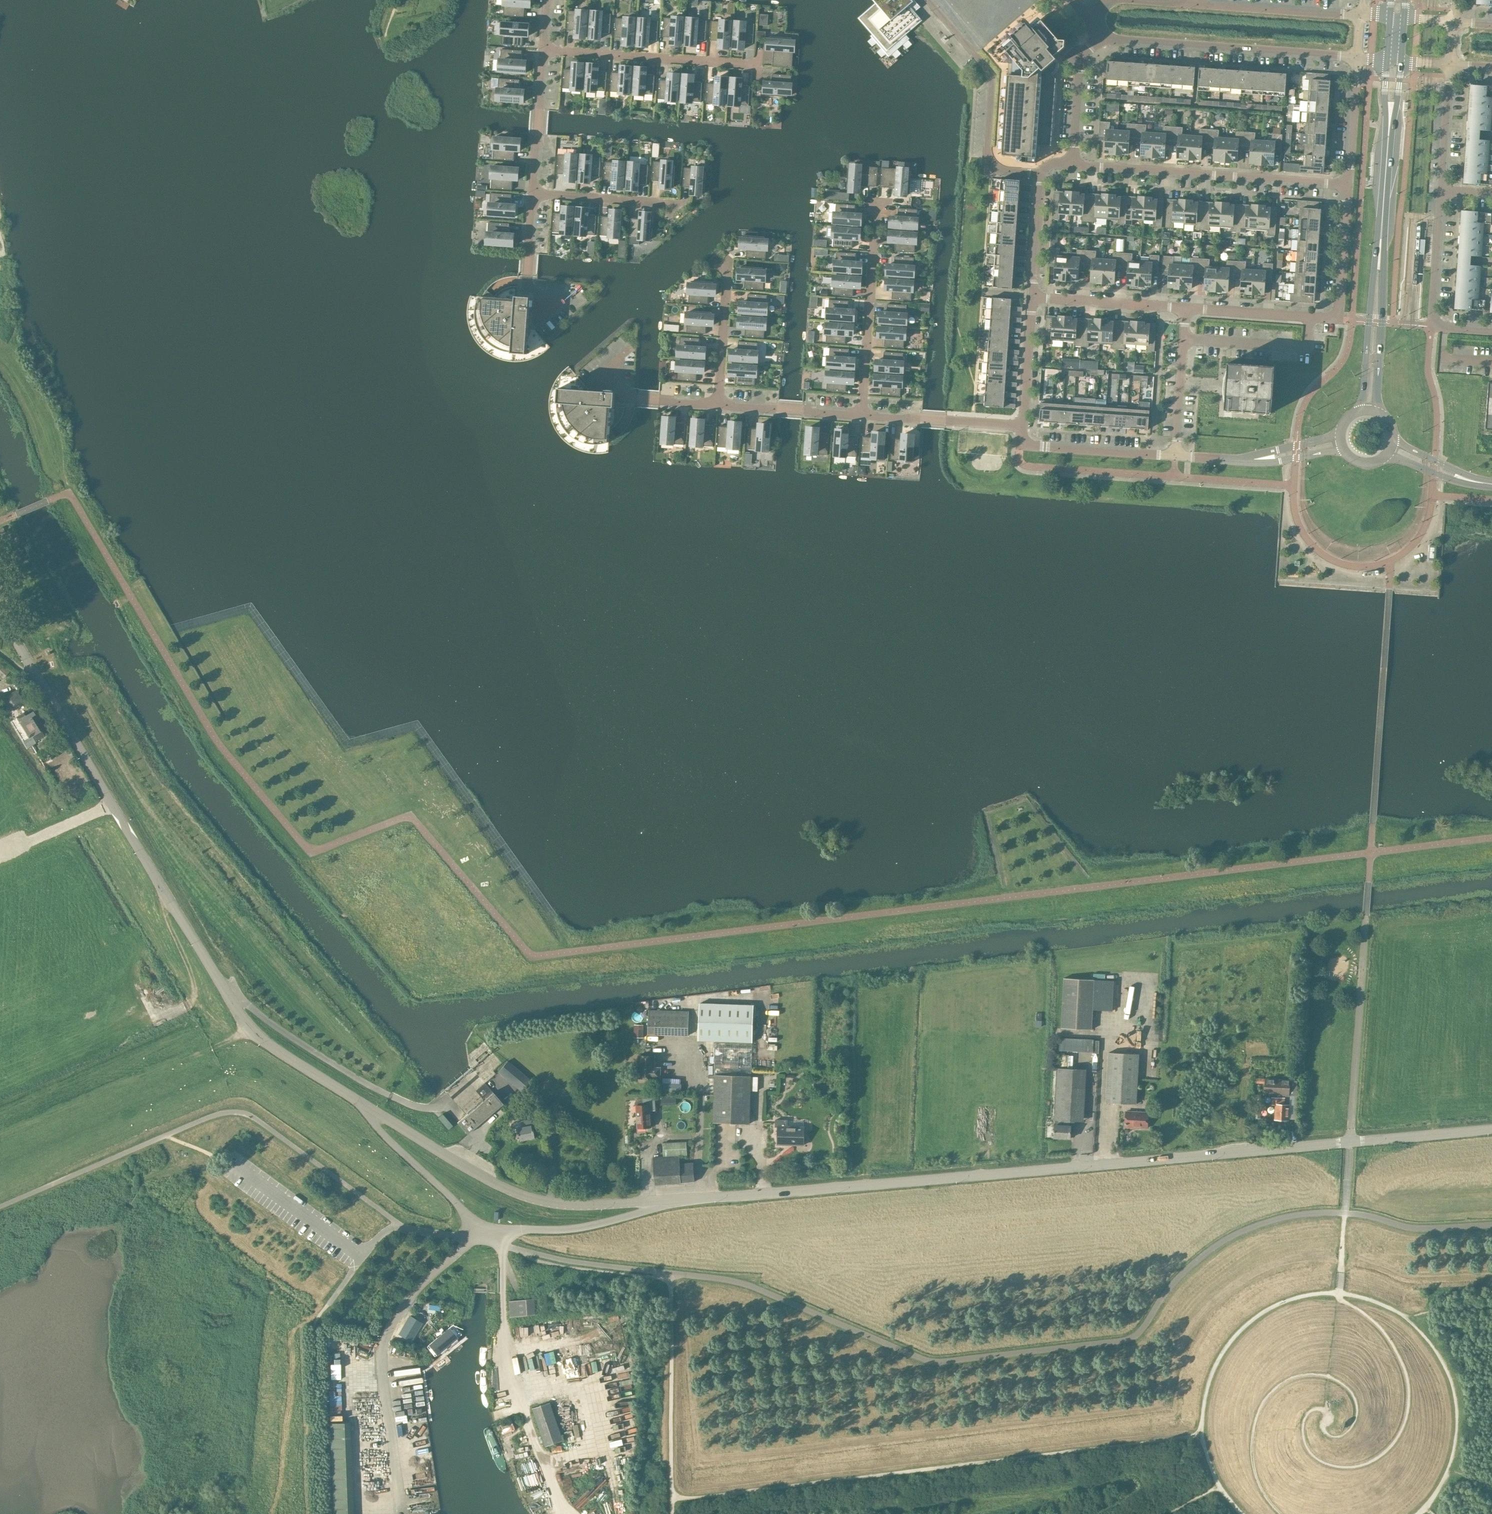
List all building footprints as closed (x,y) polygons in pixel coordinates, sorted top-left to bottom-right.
[(530,0),(503,0),(503,5),(504,5),(503,16),(524,17),(525,7),(530,7),(530,0)] [(921,20),(913,12),(919,7),(913,0),(875,0),(877,3),(860,18),(874,34),(872,36),(872,37),(873,36),(889,55),(908,39),(904,34),(921,20)] [(1017,156),(1017,162),(1035,163),(1036,158),(1037,158),(1038,145),(1051,146),(1056,79),(1053,75),(1053,76),(1051,73),(1052,72),(1053,71),(1055,68),(1055,66),(1056,64),(1054,62),(1057,60),(1054,57),(1069,44),(1070,43),(1071,42),(1048,16),(1048,17),(1047,16),(1046,18),(1030,0),(944,0),(956,14),(1008,75),(1006,101),(1002,155),(1017,156)] [(588,36),(589,15),(587,14),(587,11),(577,10),(577,11),(568,11),(566,30),(575,31),(575,37),(585,38),(585,36),(588,36)] [(589,15),(588,36),(590,36),(590,38),(600,39),(600,32),(609,33),(611,14),(602,13),(602,12),(592,11),(592,15),(589,15)] [(635,43),(637,22),(634,22),(634,18),(625,17),(624,19),(615,18),(614,37),(623,38),(623,45),(633,45),(633,43),(635,43)] [(683,43),(685,21),(682,21),(683,18),(673,17),(673,18),(664,18),(662,37),(671,37),(671,44),(681,45),(681,43),(683,43)] [(685,21),(683,43),(686,43),(686,45),(696,46),(696,39),(705,40),(706,21),(697,20),(697,19),(688,18),(687,22),(685,21)] [(637,22),(635,43),(638,43),(638,46),(647,46),(648,40),(657,40),(658,21),(649,21),(649,19),(639,19),(639,22),(637,22)] [(731,46),(733,25),(730,25),(730,21),(721,20),(720,22),(711,21),(710,40),(719,41),(719,47),(729,48),(729,46),(731,46)] [(733,25),(731,46),(734,46),(734,49),(743,49),(744,43),(753,43),(754,24),(745,23),(745,22),(736,21),(735,25),(733,25)] [(528,36),(529,25),(501,23),(501,34),(502,34),(501,45),(522,46),(523,36),(528,36)] [(772,66),(792,68),(793,51),(794,51),(795,41),(791,41),(792,38),(770,37),(770,40),(768,39),(767,49),(774,50),(772,66)] [(521,61),(521,51),(501,49),(500,60),(499,59),(498,71),(525,73),(526,61),(521,61)] [(1130,63),(1119,62),(1108,61),(1106,80),(1118,81),(1128,81),(1130,63)] [(584,88),(585,66),(583,66),(583,64),(573,63),(573,70),(564,69),(562,88),(571,89),(571,90),(581,91),(581,87),(584,88)] [(1151,64),(1140,64),(1130,63),(1128,81),(1139,82),(1150,83),(1151,64)] [(585,66),(584,88),(586,88),(586,91),(596,92),(596,91),(605,91),(607,72),(598,72),(598,65),(588,64),(588,66),(585,66)] [(1171,84),(1173,66),(1162,65),(1151,64),(1150,83),(1161,84),(1171,84)] [(1195,67),(1184,67),(1173,66),(1171,84),(1182,85),(1194,86),(1195,67)] [(632,91),(633,70),(631,69),(631,67),(621,67),(621,73),(611,72),(610,92),(619,92),(619,94),(629,94),(629,91),(632,91)] [(633,70),(632,91),(634,91),(634,95),(644,95),(644,94),(653,95),(654,76),(645,75),(646,68),(636,68),(636,70),(633,70)] [(1220,88),(1221,69),(1210,69),(1199,68),(1198,86),(1209,87),(1220,88)] [(1243,71),(1232,70),(1221,69),(1220,88),(1231,89),(1241,89),(1243,71)] [(1263,91),(1264,72),(1253,72),(1243,71),(1241,89),(1252,90),(1263,91)] [(1286,74),(1275,73),(1264,72),(1263,91),(1274,92),(1285,93),(1286,74)] [(1308,90),(1329,92),(1330,81),(1327,80),(1328,74),(1306,72),(1306,80),(1309,80),(1308,90)] [(679,98),(681,77),(678,77),(679,75),(669,74),(668,81),(659,80),(658,99),(667,100),(667,101),(677,102),(677,98),(679,98)] [(791,84),(791,75),(772,74),(771,83),(765,82),(764,92),(766,93),(766,95),(787,97),(788,94),(791,94),(792,84),(791,84)] [(681,77),(679,98),(682,99),(682,102),(692,103),(692,102),(701,102),(702,83),(693,82),(693,76),(684,75),(683,77),(681,77)] [(727,102),(729,80),(726,80),(726,78),(717,77),(716,84),(707,83),(706,103),(715,103),(715,104),(724,105),(725,102),(727,102)] [(519,90),(519,80),(499,78),(498,89),(497,89),(496,100),(523,102),(524,91),(519,90)] [(729,80),(727,102),(730,102),(729,106),(739,106),(739,105),(749,106),(750,86),(741,86),(741,79),(731,78),(731,81),(729,80)] [(1483,85),(1483,86),(1471,85),(1470,96),(1491,98),(1491,87),(1483,86),(1483,85)] [(1328,103),(1329,92),(1308,90),(1307,101),(1328,103)] [(1470,96),(1469,96),(1469,97),(1470,97),(1470,107),(1491,109),(1491,106),(1491,98),(1470,96)] [(1328,113),(1328,103),(1307,101),(1307,112),(1328,113)] [(1491,119),(1491,109),(1470,107),(1468,107),(1470,107),(1469,118),(1491,119)] [(1327,124),(1328,113),(1307,112),(1306,123),(1327,124)] [(1490,132),(1491,119),(1469,118),(1468,118),(1469,118),(1468,134),(1479,135),(1479,130),(1490,131),(1490,132)] [(1116,154),(1118,131),(1109,130),(1110,122),(1100,121),(1099,136),(1106,136),(1104,152),(1111,153),(1111,154),(1116,154)] [(1135,138),(1136,124),(1126,123),(1126,131),(1118,131),(1116,154),(1121,155),(1121,154),(1128,154),(1129,138),(1135,138)] [(1326,135),(1327,124),(1306,123),(1305,133),(1326,135)] [(1152,157),(1154,131),(1146,130),(1146,125),(1136,124),(1135,138),(1142,139),(1141,155),(1147,156),(1147,157),(1152,157)] [(1172,141),(1173,127),(1163,126),(1162,132),(1154,131),(1152,157),(1157,157),(1157,156),(1164,157),(1165,140),(1172,141)] [(1189,160),(1190,134),(1182,133),(1182,127),(1173,127),(1172,141),(1178,141),(1177,158),(1183,158),(1183,159),(1189,160)] [(1208,143),(1209,129),(1199,128),(1199,134),(1190,134),(1189,160),(1194,160),(1194,159),(1200,159),(1201,143),(1208,143)] [(1225,162),(1227,136),(1218,136),(1219,130),(1209,129),(1208,143),(1215,144),(1213,160),(1220,161),(1220,162),(1225,162)] [(1244,146),(1245,132),(1235,131),(1235,137),(1227,136),(1225,162),(1230,163),(1230,161),(1237,162),(1238,145),(1244,146)] [(1261,165),(1263,141),(1254,141),(1255,132),(1245,132),(1244,146),(1251,146),(1250,163),(1256,163),(1256,165),(1261,165)] [(1325,146),(1326,135),(1305,133),(1305,134),(1307,134),(1307,144),(1304,144),(1325,146)] [(1263,141),(1261,165),(1266,165),(1267,164),(1273,165),(1274,148),(1281,149),(1282,134),(1272,134),(1271,142),(1263,141)] [(1489,152),(1490,140),(1489,140),(1489,141),(1478,140),(1479,135),(1468,134),(1467,150),(1465,150),(1467,150),(1489,152)] [(520,151),(520,139),(493,137),(492,149),(494,149),(493,159),(514,161),(514,150),(520,151)] [(1325,157),(1325,146),(1304,144),(1303,155),(1325,157)] [(1488,163),(1489,152),(1467,150),(1466,161),(1465,161),(1466,161),(1488,163)] [(577,179),(579,158),(576,158),(577,154),(567,154),(567,155),(558,154),(556,174),(565,174),(565,181),(575,182),(575,179),(577,179)] [(579,158),(577,179),(580,180),(580,182),(590,183),(590,176),(599,177),(600,157),(591,157),(591,155),(582,155),(581,158),(579,158)] [(1324,168),(1325,157),(1303,155),(1303,165),(1300,165),(1299,172),(1321,174),(1321,168),(1324,168)] [(625,187),(626,166),(624,165),(624,162),(614,161),(614,162),(605,162),(604,181),(613,182),(612,188),(622,189),(622,187),(625,187)] [(672,165),(672,161),(662,161),(662,162),(653,161),(652,180),(661,181),(660,188),(670,188),(670,186),(673,186),(675,165),(672,165)] [(1487,173),(1488,163),(1466,161),(1465,172),(1464,171),(1464,172),(1465,172),(1487,173)] [(626,166),(625,187),(627,187),(627,189),(637,190),(638,183),(647,184),(648,165),(639,164),(639,163),(629,162),(629,166),(626,166)] [(876,187),(878,167),(861,166),(861,165),(851,164),(851,168),(848,168),(846,189),(849,189),(849,191),(859,192),(860,185),(876,187)] [(517,180),(518,168),(491,166),(490,178),(492,178),(491,188),(512,190),(512,180),(517,180)] [(703,171),(703,168),(693,167),(693,168),(684,167),(683,187),(692,187),(691,194),(701,195),(701,192),(704,193),(706,171),(703,171)] [(908,172),(908,168),(898,168),(898,169),(881,168),(880,187),(897,188),(896,195),(906,195),(906,193),(909,193),(911,172),(908,172)] [(1487,173),(1465,172),(1464,183),(1476,184),(1476,185),(1476,184),(1491,185),(1491,174),(1487,173)] [(1000,179),(1000,190),(1019,191),(1020,184),(1031,185),(1031,181),(1000,179)] [(1000,190),(999,201),(1018,202),(1019,195),(1030,196),(1031,192),(1019,191),(1000,190)] [(823,196),(822,199),(842,200),(842,193),(826,191),(825,196),(823,196)] [(1071,214),(1072,192),(1066,191),(1066,193),(1060,193),(1060,194),(1054,193),(1052,219),(1059,220),(1060,213),(1071,214)] [(1088,222),(1090,196),(1084,195),(1078,194),(1078,192),(1072,192),(1071,214),(1082,215),(1081,221),(1088,222)] [(510,205),(511,194),(490,193),(490,203),(488,203),(488,215),(515,217),(516,205),(510,205)] [(1107,219),(1109,194),(1102,194),(1102,196),(1097,196),(1090,196),(1088,222),(1095,222),(1096,218),(1107,219)] [(1125,224),(1126,198),(1120,198),(1120,197),(1115,197),(1115,195),(1109,194),(1107,219),(1118,220),(1118,224),(1125,224)] [(1143,219),(1145,197),(1139,197),(1138,199),(1133,198),(1133,199),(1126,198),(1125,224),(1132,225),(1132,219),(1143,219)] [(1145,197),(1143,219),(1154,220),(1154,226),(1161,227),(1163,201),(1157,201),(1157,200),(1151,200),(1151,198),(1145,197)] [(1184,224),(1186,200),(1180,200),(1179,202),(1174,201),(1174,202),(1167,201),(1165,227),(1173,228),(1173,221),(1184,222),(1184,224)] [(1202,230),(1204,204),(1197,204),(1197,203),(1192,202),(1192,200),(1186,200),(1184,224),(1195,225),(1195,229),(1202,230)] [(1299,219),(1320,220),(1321,209),(1318,209),(1319,202),(1297,200),(1296,208),(1300,208),(1299,219)] [(999,201),(998,212),(1017,213),(1018,206),(1029,207),(1030,203),(1018,202),(999,201)] [(1220,227),(1222,203),(1216,202),(1216,204),(1210,204),(1204,204),(1202,230),(1209,230),(1209,226),(1220,227)] [(1238,232),(1240,207),(1234,206),(1234,205),(1228,205),(1228,203),(1222,203),(1220,227),(1231,228),(1231,232),(1238,232)] [(837,225),(858,227),(858,224),(860,225),(861,215),(854,214),(855,205),(836,204),(835,213),(834,213),(833,223),(837,223),(837,225)] [(1257,230),(1258,205),(1252,205),(1252,207),(1246,206),(1246,207),(1240,207),(1238,232),(1245,233),(1246,229),(1257,230)] [(1258,205),(1257,230),(1268,231),(1267,235),(1275,235),(1277,209),(1270,209),(1270,208),(1264,208),(1265,206),(1258,205)] [(574,231),(575,210),(573,210),(573,208),(563,207),(562,213),(553,213),(552,232),(561,233),(561,234),(571,235),(571,231),(574,231)] [(575,210),(574,231),(576,231),(576,235),(586,236),(586,234),(595,235),(596,216),(587,215),(588,209),(578,208),(578,210),(575,210)] [(892,229),(914,231),(914,228),(917,229),(918,219),(917,219),(917,210),(898,208),(897,217),(891,217),(890,227),(892,227),(892,229)] [(622,235),(623,213),(620,213),(621,211),(611,210),(610,217),(601,216),(600,235),(609,236),(609,237),(619,238),(619,234),(622,235)] [(1474,210),(1474,211),(1462,211),(1461,222),(1491,224),(1491,213),(1474,211),(1474,210)] [(652,237),(653,215),(650,215),(651,213),(641,212),(640,219),(631,218),(630,238),(639,238),(639,239),(649,240),(649,237),(652,237)] [(998,212),(997,222),(1017,224),(1017,223),(1017,217),(1029,218),(1029,213),(1017,213),(998,212)] [(1319,231),(1320,220),(1299,219),(1298,229),(1319,231)] [(508,234),(509,224),(488,222),(488,232),(486,232),(486,244),(513,246),(514,234),(508,234)] [(997,222),(997,233),(1016,235),(1016,234),(1016,228),(1028,228),(1028,224),(1017,223),(1017,224),(997,222)] [(1491,224),(1461,222),(1460,222),(1461,222),(1461,233),(1483,234),(1484,223),(1491,224)] [(858,229),(858,227),(837,225),(836,228),(833,228),(832,237),(833,238),(833,247),(852,248),(853,239),(859,239),(860,230),(858,229)] [(913,233),(914,231),(892,229),(892,232),(890,232),(889,242),(896,242),(895,251),(914,252),(915,243),(916,243),(917,234),(913,233)] [(1319,242),(1319,231),(1298,229),(1297,240),(1319,242)] [(997,233),(996,244),(1015,245),(1016,238),(1027,239),(1027,235),(1016,234),(1016,235),(997,233)] [(1483,234),(1461,233),(1459,233),(1461,233),(1460,243),(1482,245),(1483,234)] [(765,240),(765,237),(743,235),(743,238),(741,238),(740,248),(747,248),(746,257),(765,259),(766,250),(767,250),(768,240),(765,240)] [(1318,253),(1319,242),(1297,240),(1297,251),(1318,253)] [(1482,245),(1460,243),(1459,243),(1459,244),(1460,244),(1459,260),(1470,260),(1470,255),(1481,256),(1481,257),(1482,245)] [(996,244),(995,255),(1014,256),(1015,249),(1026,250),(1027,246),(1015,245),(996,244)] [(1066,281),(1068,257),(1059,256),(1060,248),(1050,247),(1049,262),(1056,262),(1054,279),(1061,279),(1061,280),(1066,281)] [(1085,264),(1086,250),(1076,249),(1076,257),(1068,257),(1066,281),(1071,281),(1071,280),(1078,280),(1079,264),(1085,264)] [(1102,283),(1104,257),(1096,256),(1096,251),(1086,250),(1085,264),(1092,265),(1091,281),(1097,282),(1097,283),(1102,283)] [(1317,263),(1318,253),(1297,251),(1296,262),(1317,263)] [(837,274),(858,275),(859,273),(861,273),(862,263),(855,262),(856,253),(836,252),(836,261),(834,261),(834,271),(837,271),(837,274)] [(1122,267),(1123,253),(1113,252),(1112,258),(1104,257),(1102,283),(1107,284),(1107,282),(1114,283),(1115,266),(1122,267)] [(1139,286),(1140,260),(1140,262),(1132,261),(1132,253),(1123,253),(1122,267),(1128,267),(1127,284),(1133,284),(1133,285),(1139,286)] [(995,255),(994,265),(1014,267),(1014,266),(1014,260),(1026,261),(1026,256),(1014,256),(995,255)] [(1140,260),(1139,286),(1144,286),(1144,285),(1150,285),(1151,269),(1158,269),(1159,255),(1149,255),(1149,260),(1140,260)] [(889,277),(910,279),(910,276),(914,276),(915,267),(913,266),(914,257),(895,256),(894,265),(887,265),(887,275),(889,275),(889,277)] [(1179,289),(1181,265),(1173,264),(1173,256),(1163,256),(1162,270),(1169,270),(1168,287),(1174,287),(1174,288),(1179,289)] [(1199,272),(1200,258),(1190,258),(1189,266),(1181,265),(1179,289),(1185,289),(1185,288),(1191,288),(1192,272),(1199,272)] [(1216,291),(1217,268),(1209,267),(1210,259),(1200,258),(1199,272),(1205,273),(1204,289),(1211,290),(1210,291),(1216,291)] [(1235,275),(1236,261),(1226,260),(1226,268),(1217,268),(1216,291),(1221,292),(1221,291),(1227,291),(1229,274),(1235,275)] [(1458,276),(1480,277),(1481,265),(1480,265),(1480,266),(1469,265),(1470,260),(1459,260),(1458,275),(1456,275),(1456,276),(1458,276)] [(1252,294),(1254,270),(1245,270),(1246,262),(1236,261),(1235,275),(1242,275),(1241,292),(1247,292),(1247,294),(1252,294)] [(1316,274),(1317,263),(1296,262),(1295,273),(1316,274)] [(1254,270),(1252,294),(1257,294),(1257,293),(1264,294),(1265,277),(1272,278),(1273,264),(1263,263),(1262,271),(1254,270)] [(994,265),(993,276),(1013,278),(1013,277),(1013,271),(1025,271),(1025,267),(1014,266),(1014,267),(994,265)] [(762,271),(762,268),(741,266),(741,269),(739,269),(738,279),(745,279),(744,288),(763,290),(764,281),(765,281),(766,271),(762,271)] [(1315,285),(1316,274),(1295,273),(1294,283),(1315,285)] [(858,278),(858,275),(837,274),(837,276),(833,276),(833,286),(834,286),(833,295),(853,296),(853,287),(860,288),(860,278),(858,278)] [(993,287),(1012,289),(1012,288),(1013,281),(1024,282),(1024,278),(1013,277),(1013,278),(993,276),(993,287)] [(1479,288),(1480,277),(1458,276),(1457,286),(1456,286),(1457,286),(1479,288)] [(910,281),(910,279),(889,277),(889,280),(886,280),(886,289),(892,290),(892,299),(911,300),(912,291),(913,291),(914,281),(910,281)] [(713,285),(714,282),(692,281),(692,284),(688,283),(688,293),(689,293),(688,302),(708,304),(708,295),(715,295),(716,285),(713,285)] [(1315,296),(1315,285),(1294,283),(1294,294),(1290,294),(1290,302),(1311,303),(1312,296),(1315,296)] [(1478,299),(1479,288),(1457,286),(1456,297),(1455,297),(1456,297),(1478,299)] [(742,315),(763,316),(763,314),(767,314),(768,304),(766,304),(767,295),(748,294),(747,303),(740,302),(740,312),(742,312),(742,315)] [(531,297),(530,297),(529,300),(517,299),(517,296),(516,296),(516,299),(481,296),(480,298),(484,298),(483,310),(477,310),(477,315),(477,320),(478,324),(480,328),(480,329),(483,327),(490,334),(486,338),(486,339),(491,335),(498,343),(495,346),(499,348),(504,350),(508,351),(510,351),(510,352),(512,352),(512,353),(513,353),(514,348),(526,349),(525,354),(527,354),(531,297)] [(992,297),(991,309),(1010,310),(1022,311),(1022,307),(1011,306),(1011,299),(992,297)] [(1485,299),(1478,299),(1456,297),(1455,309),(1467,309),(1467,311),(1467,309),(1487,311),(1488,310),(1485,310),(1485,299)] [(830,321),(851,323),(851,320),(853,320),(854,310),(848,310),(848,301),(829,299),(828,308),(827,308),(826,318),(830,319),(830,321)] [(881,325),(903,326),(903,324),(906,324),(907,314),(906,314),(907,305),(887,304),(887,313),(880,312),(879,322),(882,322),(881,325)] [(991,309),(990,319),(1010,321),(1021,322),(1021,318),(1010,317),(1010,310),(991,309)] [(711,315),(711,312),(690,311),(690,314),(686,313),(686,323),(687,323),(686,332),(705,334),(706,325),(713,325),(713,315),(711,315)] [(763,319),(763,316),(742,315),(742,317),(739,317),(739,327),(745,327),(745,336),(764,338),(764,329),(766,329),(766,319),(763,319)] [(1063,341),(1065,316),(1059,316),(1059,318),(1053,318),(1046,318),(1044,344),(1052,344),(1052,340),(1063,341)] [(1081,346),(1083,320),(1077,320),(1077,319),(1071,319),(1071,317),(1065,316),(1063,341),(1074,342),(1074,346),(1081,346)] [(990,319),(990,330),(1009,332),(1020,333),(1021,329),(1009,328),(1010,321),(990,319)] [(1100,344),(1101,319),(1095,319),(1095,321),(1089,320),(1089,321),(1083,320),(1081,346),(1088,347),(1089,343),(1100,344)] [(1117,349),(1119,323),(1113,323),(1113,322),(1107,321),(1108,319),(1101,319),(1100,344),(1111,344),(1110,348),(1117,349)] [(851,325),(851,323),(830,321),(830,324),(826,323),(825,333),(827,333),(826,342),(845,344),(846,335),(852,335),(853,325),(851,325)] [(1136,344),(1138,322),(1131,321),(1131,323),(1126,323),(1119,323),(1117,349),(1125,349),(1125,343),(1136,344)] [(1138,322),(1136,344),(1147,345),(1147,351),(1154,352),(1156,326),(1149,325),(1149,324),(1144,324),(1144,322),(1138,322)] [(903,329),(903,326),(881,325),(881,327),(879,327),(878,337),(885,337),(884,347),(903,348),(904,339),(905,339),(906,329),(903,329)] [(990,330),(989,341),(1008,342),(1008,343),(1020,344),(1020,339),(1008,339),(1009,332),(990,330)] [(681,359),(702,360),(702,358),(704,358),(705,348),(699,347),(699,338),(680,337),(679,346),(678,346),(677,356),(681,356),(681,359)] [(732,362),(754,364),(754,361),(757,361),(758,352),(757,351),(757,342),(738,341),(738,350),(731,350),(730,360),(732,360),(732,362)] [(989,341),(988,352),(1007,353),(1007,354),(1019,354),(1019,350),(1008,349),(1008,343),(1008,342),(989,341)] [(830,369),(852,371),(852,368),(854,368),(855,359),(848,358),(849,349),(829,348),(829,357),(828,357),(827,367),(830,367),(830,369)] [(878,373),(899,374),(899,372),(903,372),(904,362),(902,362),(903,353),(884,351),(883,361),(877,360),(876,370),(878,370),(878,373)] [(988,352),(987,362),(1007,364),(1018,365),(1018,361),(1007,360),(1007,354),(1007,353),(988,352)] [(702,363),(702,360),(681,359),(681,361),(677,361),(676,371),(677,371),(677,380),(696,381),(697,372),(703,373),(704,363),(702,363)] [(753,366),(754,364),(732,362),(732,365),(730,365),(729,374),(736,375),(735,384),(754,385),(755,376),(756,376),(757,366),(753,366)] [(987,362),(987,373),(1006,375),(1017,376),(1018,372),(1006,371),(1007,364),(987,362)] [(1271,413),(1274,366),(1228,363),(1226,387),(1224,410),(1259,412),(1271,413)] [(851,373),(852,371),(830,369),(830,372),(826,371),(826,381),(827,381),(826,391),(846,392),(846,383),(853,383),(854,373),(851,373)] [(899,377),(899,374),(878,373),(878,375),(876,375),(875,385),(881,385),(881,394),(900,396),(901,387),(902,387),(903,377),(899,377)] [(987,373),(986,384),(1005,385),(1005,386),(1017,387),(1017,382),(1005,382),(1006,375),(987,373)] [(986,384),(985,395),(1004,396),(1004,397),(1016,397),(1016,393),(1005,392),(1005,386),(1005,385),(986,384)] [(615,393),(615,392),(558,388),(558,389),(564,390),(563,402),(557,402),(557,403),(558,403),(558,405),(559,405),(559,407),(559,412),(560,416),(561,420),(562,421),(565,418),(572,426),(568,430),(568,431),(573,427),(579,435),(576,438),(577,438),(581,440),(585,442),(590,443),(595,444),(596,438),(608,439),(608,442),(607,442),(608,442),(609,442),(611,407),(614,407),(614,406),(611,406),(612,393),(615,393)] [(984,406),(1015,408),(1015,404),(1004,403),(1004,397),(1004,396),(985,395),(984,406)] [(1074,403),(1072,424),(1083,424),(1084,403),(1085,398),(1074,397),(1074,403)] [(1084,403),(1083,424),(1094,425),(1095,404),(1096,399),(1085,398),(1084,403)] [(1041,401),(1039,421),(1051,422),(1052,401),(1041,400),(1041,401)] [(1052,401),(1051,422),(1061,423),(1063,402),(1052,401)] [(1138,407),(1137,428),(1148,429),(1150,408),(1150,402),(1139,401),(1138,407)] [(1063,402),(1061,423),(1072,424),(1074,403),(1063,402)] [(1095,404),(1094,425),(1105,426),(1106,405),(1095,404)] [(1106,405),(1105,426),(1115,427),(1117,406),(1106,405)] [(1117,406),(1115,427),(1126,428),(1128,406),(1117,406)] [(1128,406),(1126,428),(1137,428),(1138,407),(1128,406)] [(684,445),(685,424),(675,423),(675,418),(664,417),(662,444),(673,445),(673,444),(684,445)] [(713,447),(714,426),(704,425),(704,420),(693,419),(691,446),(702,447),(702,446),(713,447)] [(739,450),(741,423),(729,422),(729,427),(719,426),(717,447),(728,448),(728,449),(739,450)] [(768,452),(770,425),(759,424),(758,429),(748,428),(746,449),(757,450),(757,451),(768,452)] [(827,455),(829,434),(819,433),(819,428),(807,427),(805,455),(817,455),(817,454),(827,455)] [(856,457),(858,436),(848,435),(848,430),(836,430),(834,457),(846,458),(846,456),(856,457)] [(883,460),(885,433),(873,432),(873,437),(862,437),(861,457),(871,458),(871,459),(883,460)] [(912,462),(914,435),(902,434),(902,439),(892,439),(890,459),(900,460),(900,461),(912,462)] [(44,729),(33,712),(25,717),(24,714),(17,718),(29,738),(30,737),(32,740),(34,739),(35,742),(44,736),(41,731),(44,729)] [(1092,1010),(1094,979),(1064,978),(1061,1028),(1091,1030),(1092,1010)] [(1114,980),(1094,979),(1092,1010),(1112,1011),(1114,980)] [(711,1041),(712,1004),(700,1003),(698,1040),(711,1041)] [(712,1004),(711,1041),(752,1042),(754,1005),(712,1004)] [(688,1035),(689,1011),(649,1010),(648,1034),(688,1035)] [(715,1070),(751,1070),(752,1043),(715,1042),(714,1068),(715,1068),(715,1070)] [(1136,1104),(1139,1054),(1109,1052),(1106,1102),(1136,1104)] [(660,1078),(660,1067),(654,1067),(654,1056),(638,1056),(638,1078),(654,1078),(660,1078)] [(521,1091),(530,1080),(507,1061),(498,1072),(521,1091)] [(1083,1121),(1086,1069),(1057,1068),(1054,1119),(1056,1120),(1055,1126),(1054,1125),(1054,1137),(1070,1138),(1071,1126),(1065,1126),(1065,1120),(1083,1121)] [(751,1076),(751,1070),(715,1070),(713,1123),(749,1124),(750,1090),(757,1091),(758,1077),(751,1077),(751,1076)] [(1298,1096),(1299,1080),(1253,1078),(1252,1082),(1265,1083),(1264,1094),(1273,1095),(1273,1097),(1272,1097),(1271,1104),(1275,1105),(1275,1119),(1289,1120),(1290,1095),(1298,1096)] [(467,1134),(502,1104),(484,1083),(475,1090),(483,1100),(457,1123),(467,1134)] [(638,1128),(651,1127),(650,1111),(655,1110),(655,1098),(643,1098),(643,1105),(636,1106),(638,1128)] [(1147,1128),(1148,1113),(1126,1111),(1125,1127),(1147,1128)] [(534,1138),(530,1119),(520,1121),(521,1127),(515,1128),(515,1129),(514,1129),(515,1130),(518,1141),(534,1138)] [(804,1145),(804,1127),(787,1127),(787,1120),(776,1120),(775,1127),(778,1127),(778,1144),(778,1143),(793,1144),(793,1145),(804,1145)] [(663,1156),(687,1155),(686,1142),(663,1143),(663,1156)] [(680,1164),(680,1162),(679,1155),(653,1157),(655,1185),(694,1182),(693,1163),(680,1164)] [(509,1301),(509,1303),(511,1316),(536,1314),(534,1299),(509,1301)] [(409,1337),(417,1326),(410,1322),(402,1332),(409,1337)] [(462,1335),(453,1325),(428,1347),(436,1357),(462,1335)] [(563,1441),(550,1403),(532,1408),(546,1446),(563,1441)] [(350,1422),(331,1423),(334,1513),(353,1513),(350,1422)]
